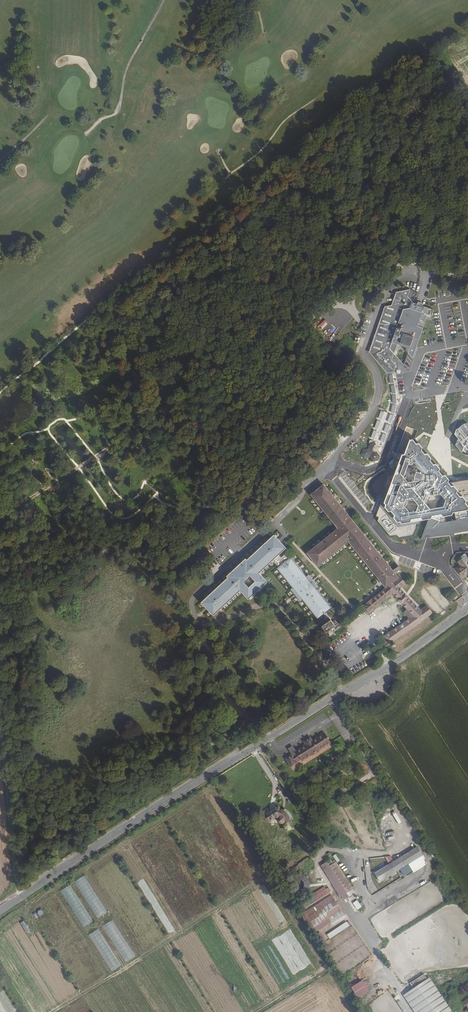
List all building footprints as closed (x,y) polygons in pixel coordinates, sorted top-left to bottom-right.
[(408,353),(412,358),(427,317),(431,318),(433,310),(411,302),(407,296),(409,289),(395,293),(391,306),(384,307),(369,353),(387,374),(393,373),(396,366),(392,360),(394,354),(404,365),(408,353)] [(448,480),(430,456),(436,455),(436,459),(467,454),(467,438),(433,444),(434,447),(424,449),(422,446),(423,442),(420,439),(417,440),(413,434),(406,435),(397,459),(399,461),(398,464),(394,465),(392,471),(386,473),(381,483),(384,486),(381,493),(375,493),(369,508),(372,511),(376,510),(379,514),(376,520),(389,536),(395,536),(397,539),(411,536),(418,516),(425,516),(443,514),(444,515),(450,514),(452,510),(459,509),(462,503),(467,501),(467,477),(448,480)] [(380,452),(375,447),(377,442),(374,438),(369,438),(367,444),(362,444),(360,449),(364,453),(369,453),(373,457),(377,457),(380,452)] [(393,571),(323,485),(310,495),(336,527),(306,551),(315,563),(346,539),(384,586),(361,606),(367,613),(393,592),(399,599),(406,593),(400,586),(405,582),(399,575),(397,575),(393,571)] [(248,600),(267,582),(258,573),(285,549),(273,536),(246,560),(245,559),(226,577),(227,578),(200,603),(212,616),(240,591),(248,600)] [(458,562),(461,566),(456,569),(463,578),(467,575),(467,576),(467,555),(458,562)] [(329,608),(314,590),(317,587),(307,574),(305,575),(290,556),(276,568),(290,586),(287,589),(298,602),(300,600),(315,620),(319,616),(324,622),(318,627),(348,662),(361,652),(339,625),(334,629),(332,627),(334,625),(324,612),(329,608)] [(409,597),(406,593),(399,599),(402,602),(409,597)] [(396,638),(432,612),(426,604),(419,609),(409,597),(402,602),(407,608),(404,610),(409,617),(385,635),(390,642),(393,640),(393,643),(393,645),(395,647),(397,648),(399,647),(400,646),(402,645),(402,643),(402,641),(401,640),(400,639),(398,638),(396,638)] [(291,768),(331,744),(324,733),(285,757),(291,768)] [(289,819),(286,816),(285,815),(282,814),(280,810),(267,818),(266,820),(265,823),(267,824),(269,825),(271,824),(275,820),(277,820),(279,820),(281,820),(282,821),(283,822),(282,824),(282,826),(283,827),(285,827),(287,833),(294,831),(289,819)] [(395,810),(392,811),(397,821),(400,819),(395,810)] [(380,882),(423,856),(417,846),(374,873),(380,882)] [(319,867),(338,898),(346,892),(328,862),(319,867)] [(308,894),(310,876),(298,875),(297,880),(298,880),(297,893),(308,894)] [(331,895),(306,912),(319,931),(344,915),(331,895)] [(357,900),(352,903),(357,910),(361,906),(357,900)] [(24,921),(20,923),(25,933),(29,931),(24,921)] [(346,922),(326,934),(329,939),(349,926),(346,922)] [(325,941),(319,931),(315,934),(321,943),(325,941)] [(430,978),(404,995),(415,1011),(453,1011),(430,978)] [(358,997),(369,991),(364,980),(352,987),(358,997)] [(396,1001),(404,1011),(407,1009),(399,998),(396,1001)]
